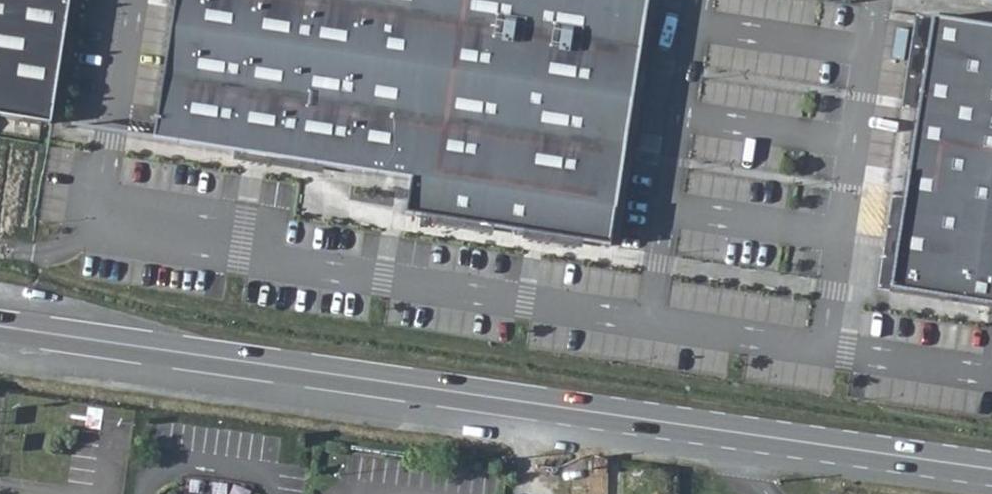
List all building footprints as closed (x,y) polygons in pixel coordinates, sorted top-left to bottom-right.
[(52,123),(71,0),(0,0),(0,115),(52,123)] [(155,141),(413,180),(408,213),(613,246),(651,0),(177,0),(155,141)] [(935,16),(893,289),(991,304),(991,25),(935,16)] [(886,255),(883,284),(893,285),(896,256),(886,255)]
